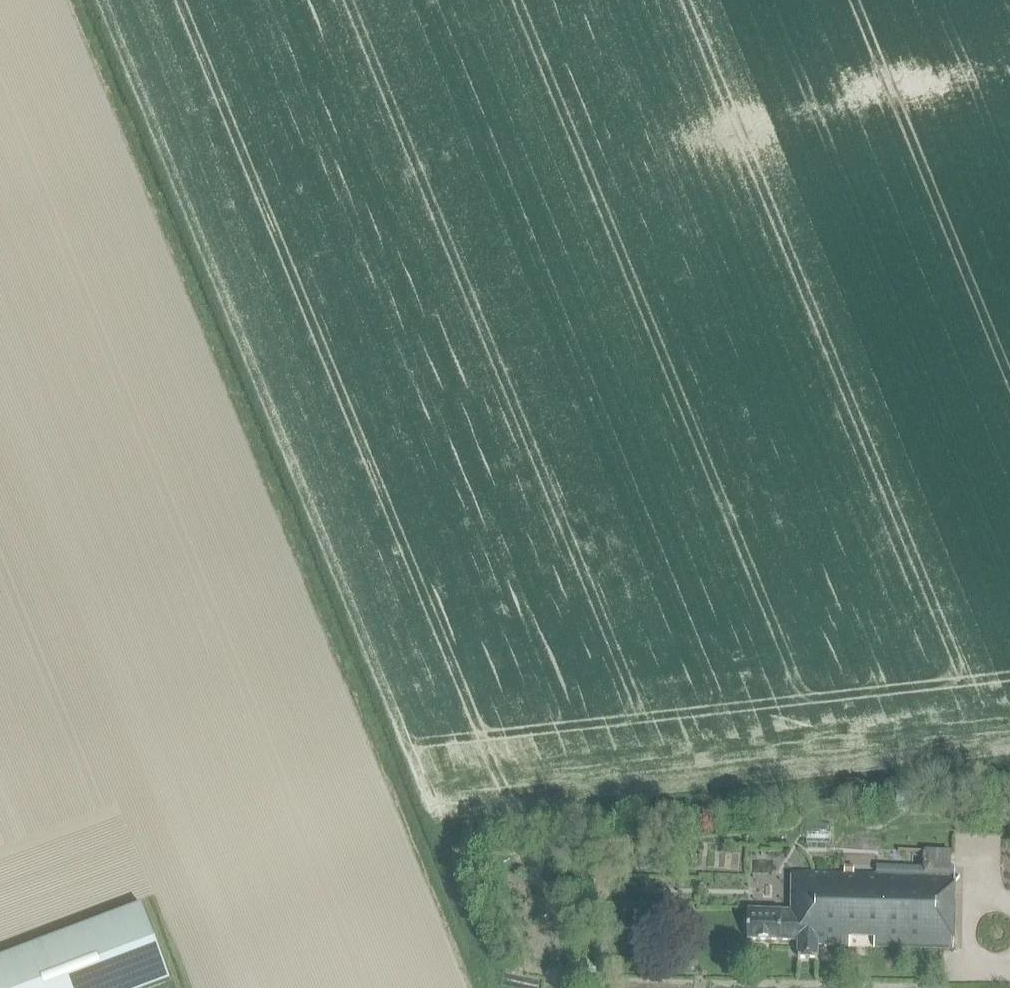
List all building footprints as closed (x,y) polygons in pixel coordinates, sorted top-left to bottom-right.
[(953,946),(954,877),(876,875),(791,874),(790,911),(746,910),(746,939),(797,940),(798,958),(817,958),(817,943),(953,946)] [(0,957),(0,987),(151,987),(170,981),(140,904),(0,957)]
